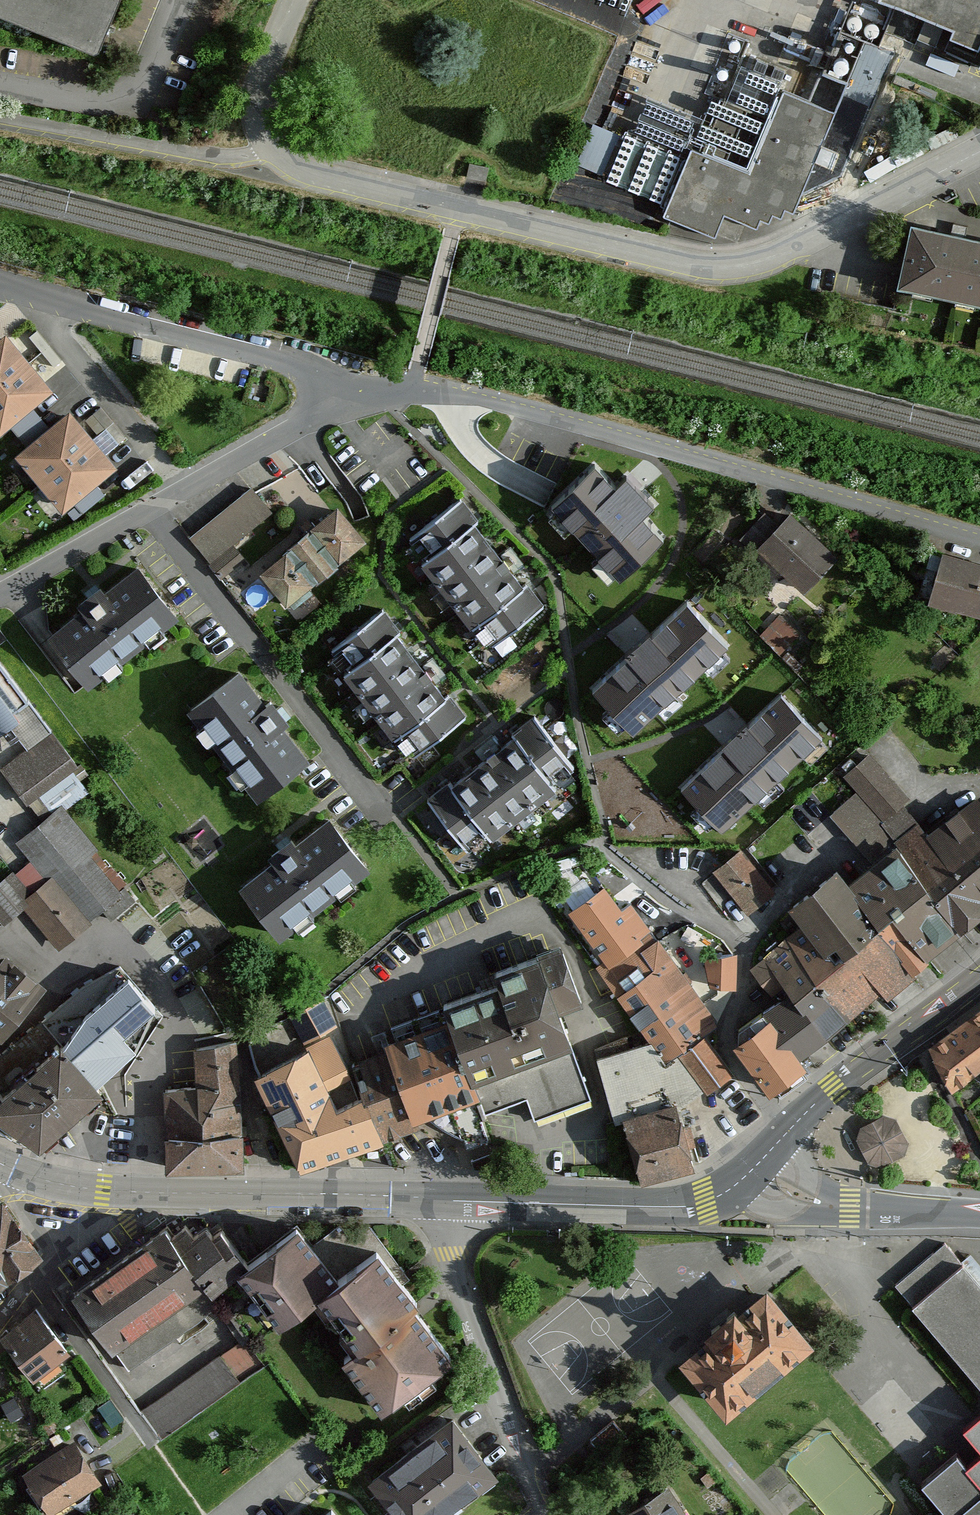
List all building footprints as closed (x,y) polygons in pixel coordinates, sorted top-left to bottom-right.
[(96,58),(121,0),(0,0),(0,21),(96,58)] [(979,45),(979,0),(869,0),(979,45)] [(671,207),(667,219),(715,239),(727,217),(761,231),(797,215),(837,115),(849,83),(748,36),(694,157),(626,132),(603,176),(671,207)] [(489,162),(467,158),(464,176),(486,180),(489,162)] [(915,228),(903,285),(979,301),(979,242),(969,240),(915,228)] [(47,389),(5,339),(0,344),(0,429),(47,389)] [(21,456),(63,507),(111,467),(69,416),(21,456)] [(595,458),(544,506),(549,512),(540,519),(608,591),(616,583),(621,589),(671,540),(649,517),(662,507),(626,470),(616,479),(595,458)] [(252,490),(190,540),(222,580),(246,560),(233,545),(271,514),(252,490)] [(528,588),(524,591),(474,527),(478,524),(461,502),(409,543),(426,565),(420,569),(471,633),(482,624),(498,645),(545,609),(528,588)] [(261,577),(287,609),(366,545),(338,510),(310,532),(313,535),(261,577)] [(793,517),(759,552),(806,598),(840,564),(793,517)] [(945,557),(933,598),(979,611),(979,567),(945,557)] [(52,626),(94,687),(184,619),(144,562),(52,626)] [(689,604),(587,695),(634,745),(735,652),(689,604)] [(784,608),(765,628),(784,646),(803,627),(784,608)] [(382,613),(332,652),(415,761),(465,719),(382,613)] [(9,726),(19,719),(14,712),(28,701),(0,664),(0,733),(9,726)] [(245,669),(193,711),(266,803),(315,761),(245,669)] [(783,693),(678,792),(719,837),(826,743),(783,693)] [(52,733),(28,701),(14,712),(19,719),(9,726),(28,750),(52,733)] [(533,718),(427,803),(469,856),(574,771),(533,718)] [(44,824),(61,811),(87,790),(71,769),(76,765),(52,733),(28,750),(2,768),(44,824)] [(907,799),(868,756),(846,775),(858,789),(885,819),(901,804),(907,799)] [(885,819),(858,789),(833,812),(880,866),(900,850),(898,846),(920,826),(901,804),(885,819)] [(962,932),(979,917),(979,805),(977,801),(930,837),(920,826),(898,846),(900,850),(962,932)] [(37,901),(27,909),(63,952),(107,916),(115,926),(140,905),(61,811),(44,824),(23,843),(57,884),(37,901)] [(335,815),(244,886),(286,941),(378,870),(335,815)] [(762,1013),(795,1055),(845,1018),(907,965),(912,972),(962,932),(900,850),(880,866),(850,888),(837,872),(794,906),(807,923),(756,967),(781,1000),(762,1013)] [(717,871),(748,911),(773,892),(741,852),(717,871)] [(0,885),(0,919),(6,926),(27,909),(37,901),(14,873),(0,885)] [(604,887),(572,911),(611,963),(637,945),(642,951),(657,941),(647,929),(648,927),(630,903),(620,910),(604,887)] [(677,1055),(703,1089),(729,1069),(703,1033),(716,1022),(687,982),(691,980),(686,973),(682,975),(658,940),(657,941),(642,951),(637,945),(611,963),(603,969),(613,981),(610,984),(650,1041),(667,1063),(677,1055)] [(443,1015),(481,1114),(526,1096),(535,1118),(590,1098),(558,1010),(581,1002),(562,954),(540,961),(538,956),(494,973),(498,984),(444,1005),(448,1014),(443,1015)] [(732,954),(704,958),(710,985),(731,987),(732,954)] [(40,986),(5,960),(0,966),(0,1032),(40,986)] [(82,986),(44,1020),(96,1081),(135,1049),(155,1006),(119,966),(82,986)] [(293,1015),(306,1041),(333,1026),(319,1001),(293,1015)] [(354,1066),(382,1137),(417,1125),(415,1116),(424,1112),(435,1123),(453,1133),(463,1137),(490,1140),(481,1114),(443,1015),(441,1016),(438,1010),(391,1027),(396,1041),(389,1044),(391,1052),(354,1066)] [(933,1046),(953,1087),(979,1068),(979,1011),(933,1046)] [(773,1085),(781,1095),(800,1081),(795,1075),(805,1068),(795,1055),(762,1013),(739,1030),(738,1045),(770,1088),(773,1085)] [(44,1020),(0,1058),(0,1114),(39,1142),(100,1089),(94,1083),(96,1081),(44,1020)] [(382,1137),(354,1066),(350,1071),(331,1038),(284,1063),(277,1049),(289,1042),(282,1027),(249,1044),(258,1076),(301,1166),(347,1151),(352,1164),(385,1153),(380,1138),(382,1137)] [(625,1120),(677,1109),(703,1089),(677,1055),(667,1063),(650,1041),(597,1057),(615,1122),(625,1120)] [(165,1090),(168,1166),(241,1165),(238,1084),(235,1042),(197,1048),(199,1086),(165,1090)] [(677,1109),(625,1120),(642,1180),(700,1163),(689,1125),(682,1127),(677,1109)] [(883,1117),(860,1129),(857,1141),(868,1164),(882,1167),(904,1156),(908,1144),(896,1121),(883,1117)] [(6,1279),(5,1278),(24,1266),(37,1254),(2,1204),(0,1205),(0,1283),(6,1279)] [(171,1225),(76,1288),(121,1354),(206,1286),(218,1300),(248,1277),(259,1268),(227,1228),(219,1234),(212,1225),(201,1235),(193,1225),(180,1235),(171,1225)] [(259,1268),(248,1277),(288,1327),(321,1301),(348,1279),(308,1229),(259,1268)] [(945,1241),(895,1284),(979,1386),(979,1283),(945,1241)] [(348,1279),(321,1301),(364,1355),(349,1367),(387,1415),(462,1356),(380,1254),(348,1279)] [(717,1337),(690,1360),(728,1405),(804,1340),(766,1295),(739,1318),(734,1312),(711,1331),(717,1337)] [(2,1341),(38,1386),(77,1355),(41,1310),(2,1341)] [(147,1404),(167,1432),(267,1359),(247,1332),(147,1404)] [(964,1426),(979,1445),(979,1412),(964,1426)] [(372,1481),(398,1514),(442,1514),(494,1475),(452,1420),(372,1481)] [(622,1431),(613,1421),(590,1440),(599,1451),(622,1431)] [(26,1473),(52,1514),(58,1514),(103,1487),(76,1443),(26,1473)] [(968,1463),(957,1452),(921,1482),(951,1514),(979,1514),(979,1452),(968,1463)] [(629,1514),(681,1514),(665,1491),(629,1514)]
